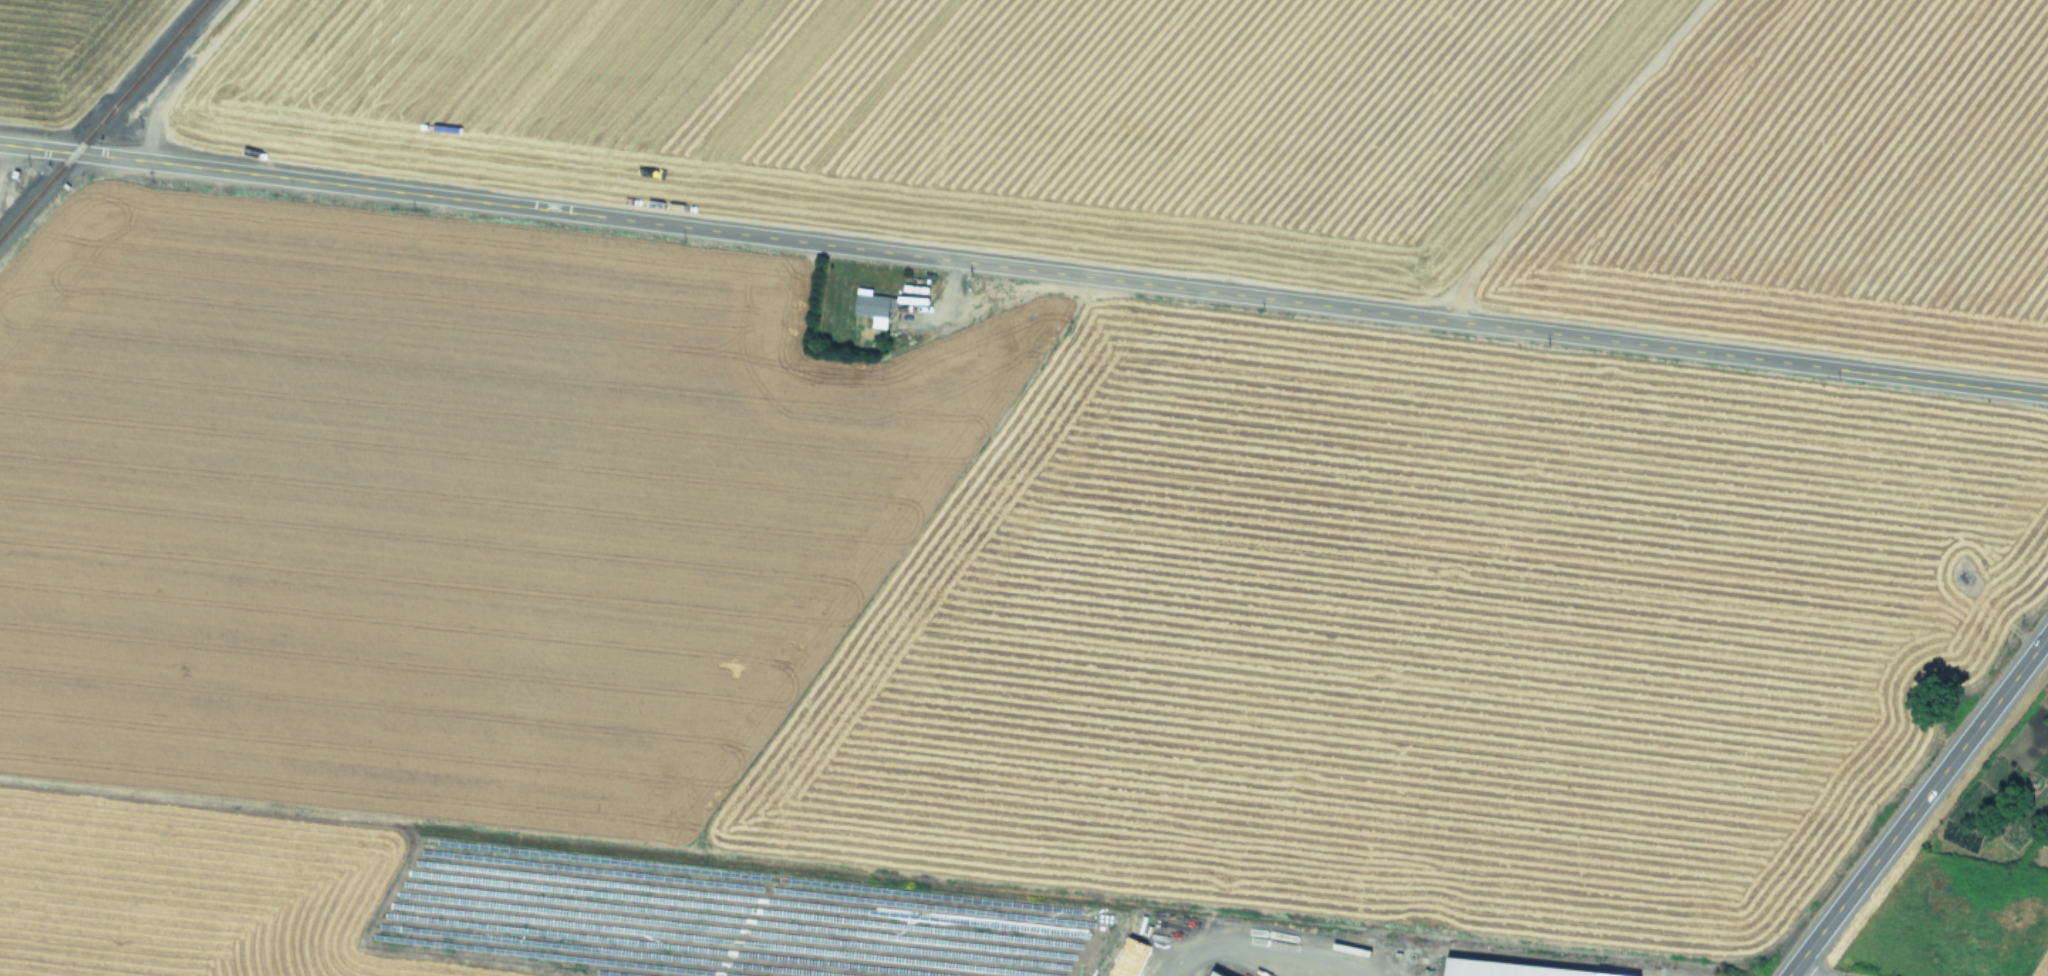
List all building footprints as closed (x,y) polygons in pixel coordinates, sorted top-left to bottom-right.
[(856,317),(874,318),(873,330),(889,332),(892,297),(857,294),(856,317)] [(1600,971),(1449,958),(1448,975),(1600,975),(1600,971)]
